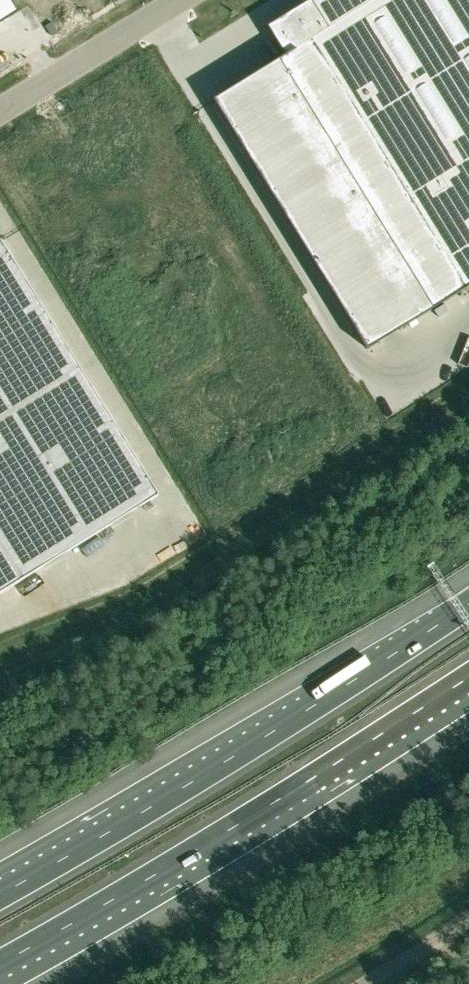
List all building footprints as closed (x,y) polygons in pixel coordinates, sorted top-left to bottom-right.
[(19,12),(11,0),(0,0),(0,24),(19,12)] [(212,99),(367,349),(465,288),(468,286),(468,0),(307,0),(266,25),(284,54),(212,99)] [(159,495),(1,240),(4,238),(2,236),(0,237),(0,593),(159,495)]
